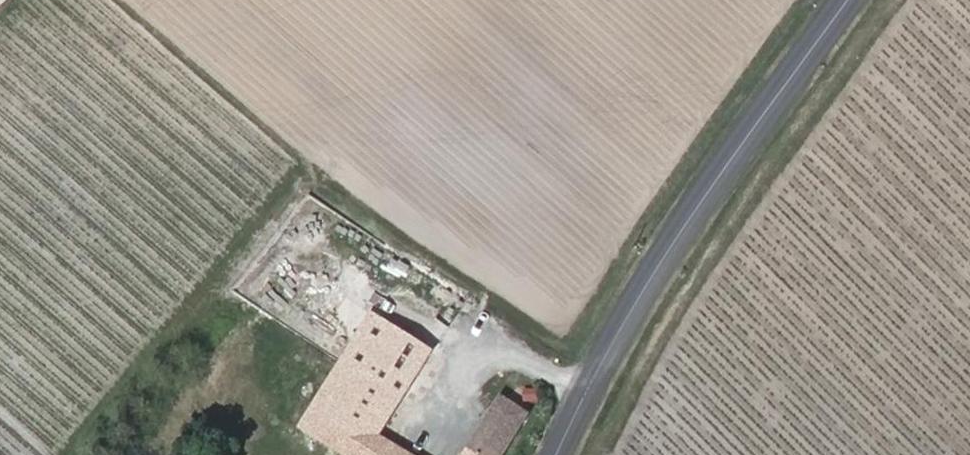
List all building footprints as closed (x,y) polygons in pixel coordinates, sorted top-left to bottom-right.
[(373,314),(303,427),(347,454),(414,454),(383,435),(435,352),(373,314)] [(529,413),(502,396),(464,454),(503,454),(529,413)]
